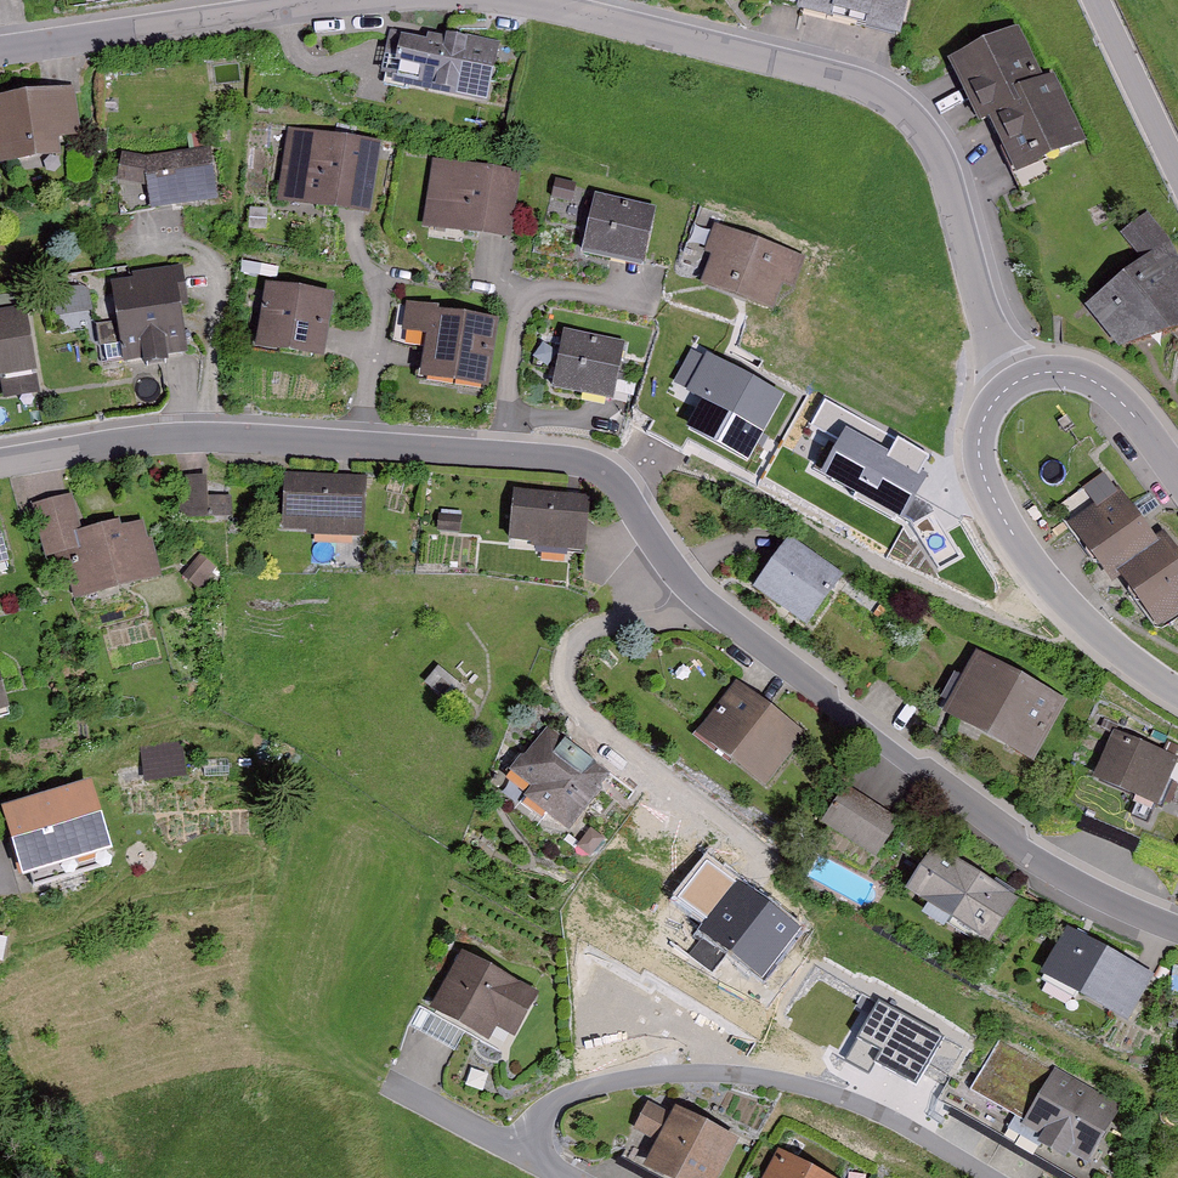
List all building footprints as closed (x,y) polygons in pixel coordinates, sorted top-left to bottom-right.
[(798,7),(797,14),(901,39),(911,0),(770,0),(798,7)] [(1040,73),(1019,29),(948,62),(980,130),(991,124),(1016,177),(1088,143),(1055,74),(1033,84),(1030,78),(1040,73)] [(419,46),(395,41),(389,72),(410,76),(407,92),(488,109),(500,52),(422,35),(419,46)] [(0,103),(0,169),(48,163),(47,150),(74,146),(67,93),(0,103)] [(378,153),(289,134),(276,199),(364,218),(378,153)] [(205,152),(138,162),(145,214),(212,204),(205,152)] [(518,178),(434,163),(422,228),(506,243),(518,178)] [(655,215),(591,199),(577,255),(641,271),(655,215)] [(1148,211),(1119,234),(1142,263),(1085,307),(1120,351),(1177,332),(1177,255),(1171,240),(1148,211)] [(804,264),(707,229),(698,254),(706,257),(695,288),(769,315),(776,296),(790,301),(804,264)] [(90,271),(57,278),(65,312),(97,305),(90,271)] [(178,280),(103,290),(113,365),(175,356),(168,300),(181,298),(178,280)] [(322,303),(257,292),(246,353),(311,364),(322,303)] [(431,312),(402,308),(397,337),(420,340),(414,380),(479,390),(488,326),(430,318),(431,312)] [(0,318),(0,381),(30,378),(23,315),(0,318)] [(625,346),(559,335),(549,392),(615,403),(625,346)] [(694,433),(746,460),(778,399),(704,361),(687,395),(708,406),(694,433)] [(845,437),(822,475),(896,519),(919,480),(898,468),(908,450),(885,437),(875,455),(845,437)] [(212,481),(211,461),(186,463),(189,506),(234,504),(232,480),(212,481)] [(357,479),(279,476),(277,531),(355,535),(357,479)] [(584,498),(507,485),(497,545),(574,558),(584,498)] [(1154,544),(1117,494),(1075,524),(1113,577),(1122,571),(1121,568),(1154,544)] [(64,497),(27,506),(42,567),(58,563),(67,602),(153,582),(140,525),(116,530),(114,524),(73,534),(64,497)] [(1162,538),(1154,544),(1121,568),(1122,571),(1159,621),(1177,606),(1177,559),(1162,538)] [(839,576),(789,541),(757,585),(781,602),(785,597),(790,601),(795,605),(791,609),(808,621),(839,576)] [(1057,706),(970,655),(935,713),(1022,764),(1057,706)] [(807,737),(736,683),(695,736),(766,790),(807,737)] [(608,777),(547,728),(512,771),(534,789),(526,799),(565,831),(608,777)] [(1169,760),(1112,731),(1087,779),(1144,809),(1169,760)] [(899,821),(849,788),(825,825),(874,858),(899,821)] [(0,808),(0,849),(6,872),(94,852),(80,790),(0,808)] [(1019,903),(937,848),(904,896),(986,951),(1019,903)] [(708,854),(674,899),(704,921),(697,930),(765,981),(805,927),(708,854)] [(11,918),(0,917),(0,946),(8,947),(11,918)] [(1153,976),(1072,929),(1044,978),(1125,1025),(1153,976)] [(539,996),(465,954),(430,1016),(487,1048),(498,1029),(515,1038),(539,996)] [(914,1083),(938,1036),(874,1003),(855,1039),(879,1052),(874,1062),(914,1083)] [(1078,1167),(1119,1103),(996,1027),(956,1092),(1078,1167)] [(651,1108),(637,1135),(654,1144),(639,1172),(651,1177),(715,1177),(736,1140),(675,1107),(669,1118),(651,1108)] [(777,1155),(765,1177),(818,1177),(777,1155)]
